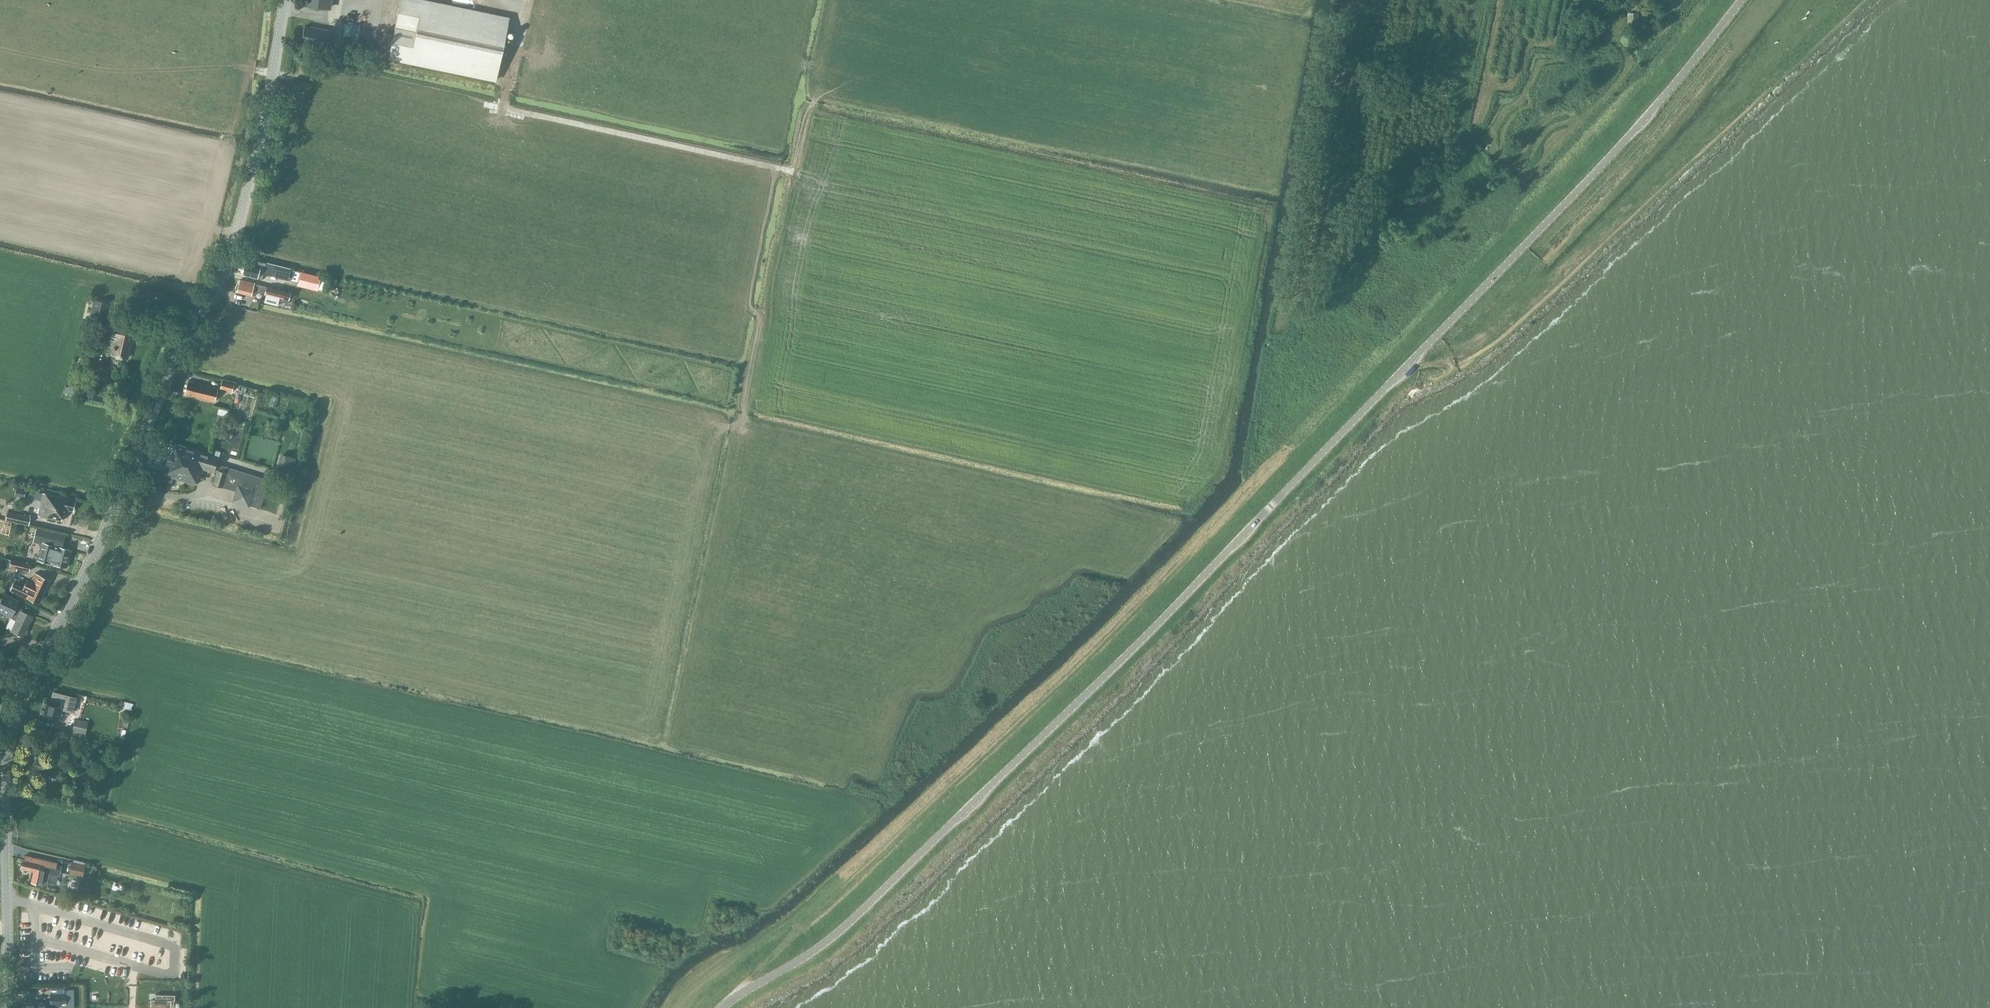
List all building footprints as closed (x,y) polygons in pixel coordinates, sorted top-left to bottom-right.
[(389,57),(496,80),(509,19),(416,0),(401,0),(389,57)] [(305,26),(301,43),(327,48),(331,30),(305,26)] [(264,274),(288,280),(291,268),(267,262),(258,261),(257,266),(246,263),(242,274),(262,279),(264,274)] [(309,274),(301,272),(298,283),(306,285),(309,274)] [(237,286),(236,289),(237,290),(237,292),(251,295),(252,294),(256,296),(257,292),(265,294),(281,298),(280,301),(289,303),(291,293),(240,280),(239,286),(237,286)] [(93,298),(90,313),(106,317),(109,302),(93,298)] [(112,354),(127,357),(134,329),(116,324),(112,339),(116,340),(112,354)] [(185,394),(215,402),(219,388),(189,380),(185,394)] [(220,388),(232,392),(234,384),(222,381),(220,388)] [(164,474),(165,475),(164,480),(172,483),(174,477),(196,484),(198,475),(201,476),(203,469),(213,473),(218,457),(219,458),(221,452),(216,451),(214,456),(174,444),(171,454),(170,454),(169,457),(167,456),(166,461),(167,461),(167,463),(168,463),(164,474)] [(296,457),(281,453),(275,477),(290,481),(296,457)] [(239,492),(237,501),(260,508),(269,480),(219,464),(213,484),(239,492)] [(37,515),(61,521),(63,514),(66,515),(67,509),(73,511),(76,500),(43,493),(37,515)] [(6,519),(29,525),(31,517),(7,512),(6,519)] [(0,520),(0,532),(9,534),(12,523),(0,520)] [(68,537),(36,529),(33,541),(42,543),(38,560),(67,567),(72,550),(65,548),(68,537)] [(2,557),(0,567),(17,571),(18,568),(29,571),(31,564),(2,557)] [(16,577),(10,589),(38,603),(50,580),(35,572),(30,581),(26,579),(25,582),(16,577)] [(5,594),(0,605),(0,612),(10,616),(17,620),(11,630),(24,636),(33,616),(22,610),(23,609),(17,606),(19,601),(5,594)] [(72,712),(76,698),(53,692),(51,699),(46,698),(45,697),(45,698),(40,716),(40,717),(41,717),(56,721),(59,709),(72,712)] [(74,731),(85,734),(89,720),(77,717),(74,731)] [(21,868),(33,871),(31,881),(41,883),(44,868),(53,870),(52,873),(59,875),(61,868),(57,867),(57,863),(46,861),(46,860),(25,854),(24,859),(23,859),(21,868)] [(83,876),(86,865),(73,862),(70,873),(83,876)] [(151,1000),(151,1006),(162,1006),(162,1007),(171,1007),(171,1000),(175,1000),(175,995),(155,994),(155,1000),(151,1000)]
